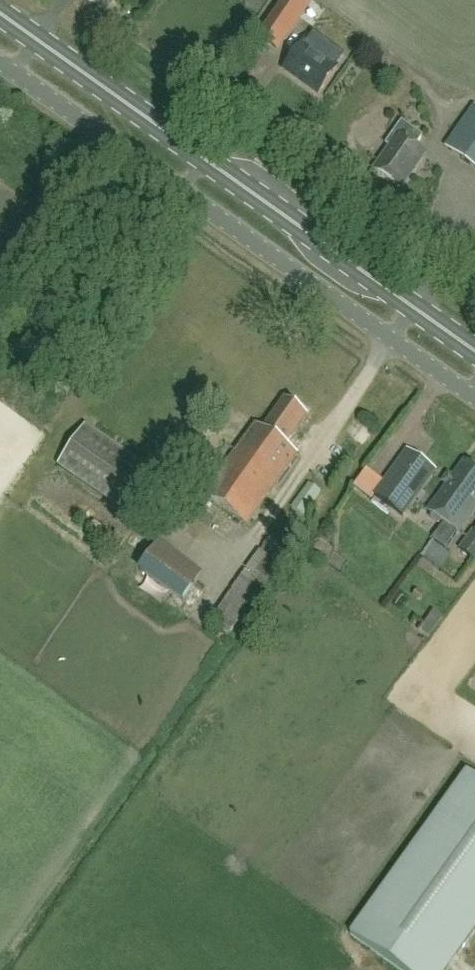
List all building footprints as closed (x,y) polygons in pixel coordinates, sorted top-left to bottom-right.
[(105,12),(114,0),(88,0),(105,12)] [(260,38),(277,50),(300,17),(309,4),(303,0),(288,0),(284,6),(260,38)] [(284,70),(319,95),(338,69),(319,55),(324,49),(307,37),(284,70)] [(459,98),(449,113),(457,119),(468,104),(459,98)] [(447,147),(474,167),(474,107),(447,147)] [(423,137),(402,122),(386,145),(391,149),(376,171),(401,189),(425,155),(415,148),(423,137)] [(287,444),(308,414),(286,398),(264,428),(256,423),(205,495),(248,525),(299,453),(287,444)] [(85,427),(58,465),(127,512),(153,474),(85,427)] [(430,467),(407,451),(375,496),(397,513),(430,467)] [(444,523),(458,534),(474,511),(474,471),(465,463),(429,513),(432,515),(431,519),(439,525),(443,523),(444,523)] [(305,516),(322,492),(309,483),(291,507),(305,516)] [(162,530),(137,555),(175,594),(201,569),(162,530)] [(461,551),(474,561),(474,534),(474,533),(461,551)] [(399,969),(449,969),(474,933),(474,778),(467,772),(350,935),(399,969)]
